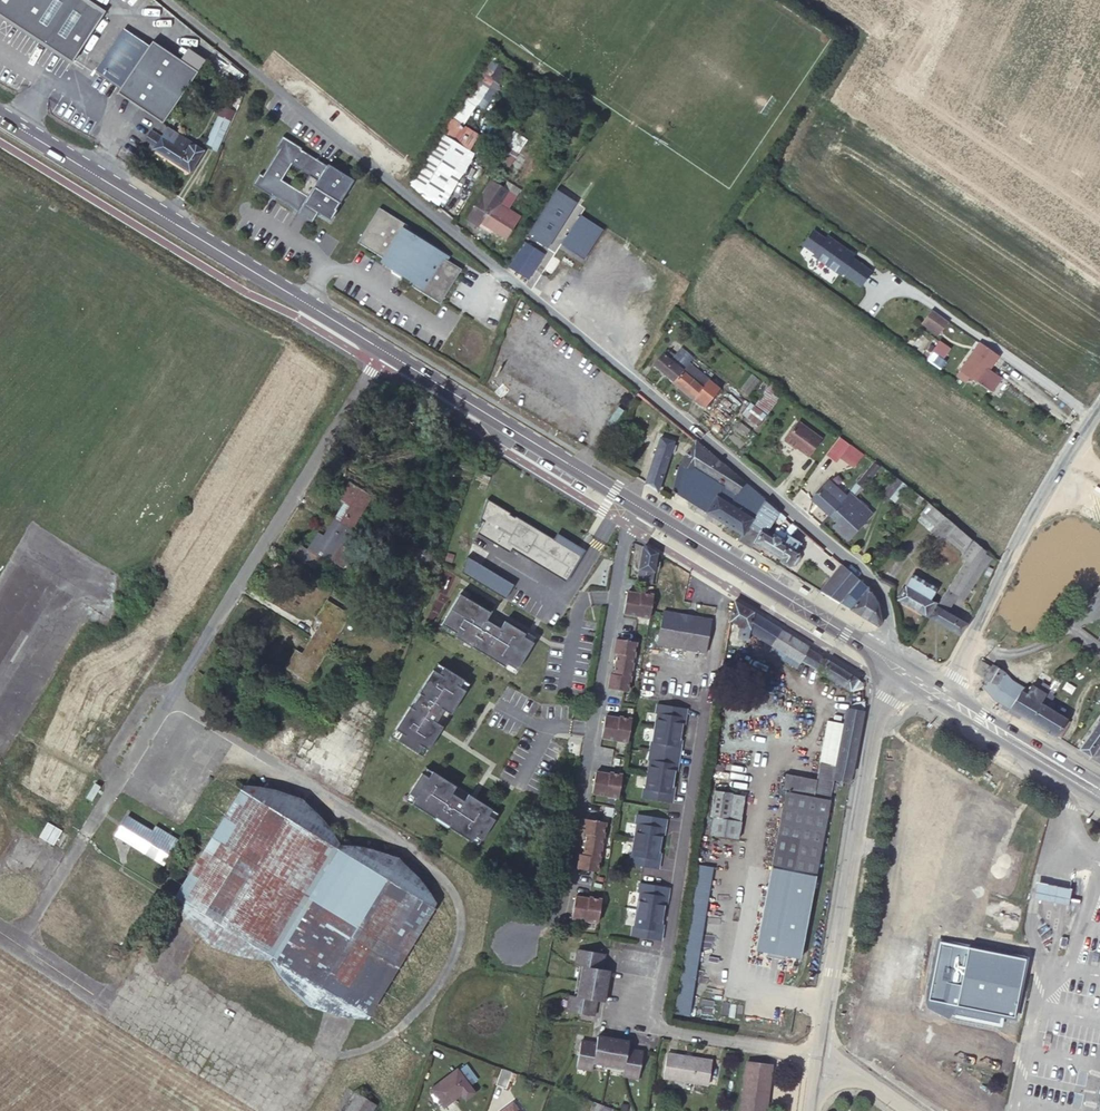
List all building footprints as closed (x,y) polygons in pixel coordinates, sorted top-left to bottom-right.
[(72,62),(104,14),(83,0),(0,0),(0,15),(72,62)] [(149,46),(124,29),(95,72),(121,88),(149,46)] [(171,61),(152,48),(118,97),(143,113),(176,65),(176,64),(171,61)] [(175,106),(204,63),(185,51),(176,65),(143,113),(154,121),(168,101),(175,106)] [(509,73),(497,65),(491,75),(503,83),(509,73)] [(488,86),(476,81),(471,89),(467,97),(478,104),(488,86)] [(233,112),(223,107),(205,146),(216,151),(233,112)] [(479,133),(452,117),(445,132),(471,147),(479,133)] [(191,143),(167,128),(161,137),(153,149),(190,172),(203,151),(195,146),(190,146),(191,143)] [(153,149),(161,137),(151,131),(150,131),(143,142),(153,149)] [(475,152),(441,131),(409,182),(442,203),(475,152)] [(259,174),(252,185),(271,196),(272,195),(299,212),(300,209),(309,214),(312,210),(317,212),(329,220),(330,220),(336,210),(335,209),(339,203),(340,204),(340,203),(339,202),(353,180),(334,169),(334,170),(300,150),(301,148),(282,136),(275,147),(278,149),(262,176),(259,174)] [(520,147),(506,138),(494,157),(509,166),(520,147)] [(508,191),(502,188),(491,180),(467,219),(478,225),(480,222),(492,229),(506,238),(519,217),(500,204),(508,191)] [(505,183),(502,188),(508,191),(511,186),(505,183)] [(271,196),(270,197),(311,222),(317,212),(312,210),(309,214),(300,209),(299,212),(272,195),(271,196)] [(568,206),(554,197),(540,218),(527,238),(541,248),(568,206)] [(357,242),(386,259),(386,258),(396,264),(392,270),(401,275),(405,268),(417,276),(413,282),(411,285),(440,303),(461,268),(433,251),(435,247),(405,229),(407,225),(378,207),(357,242)] [(573,251),(583,258),(602,229),(580,215),(570,229),(571,229),(564,240),(563,240),(561,244),(572,251),(573,251)] [(489,233),(492,229),(480,222),(478,225),(489,233)] [(826,242),(814,234),(804,248),(816,257),(814,259),(841,278),(842,276),(861,289),(871,275),(853,261),(846,256),(848,254),(828,239),(826,242)] [(534,249),(525,243),(510,267),(528,279),(535,269),(525,263),(534,249)] [(525,263),(535,269),(544,255),(534,249),(525,263)] [(417,276),(405,268),(401,275),(413,282),(417,276)] [(934,310),(924,324),(939,336),(950,322),(934,310)] [(948,348),(939,341),(932,351),(941,358),(948,348)] [(960,370),(963,372),(982,345),(979,343),(960,370)] [(982,345),(963,372),(970,377),(991,391),(1001,377),(989,369),(998,356),(982,345)] [(688,364),(693,358),(681,348),(674,356),(667,350),(663,355),(662,354),(653,365),(673,381),(688,364)] [(709,380),(688,364),(673,381),(694,399),(709,380)] [(970,377),(963,372),(960,370),(956,376),(966,382),(970,377)] [(752,374),(742,389),(749,393),(759,379),(752,374)] [(709,380),(694,399),(704,406),(719,388),(709,380)] [(782,392),(770,383),(756,403),(768,412),(782,392)] [(761,421),(745,409),(741,414),(757,426),(761,421)] [(822,438),(799,422),(785,440),(796,448),(797,447),(809,456),(822,438)] [(644,483),(657,491),(670,453),(674,454),(677,445),(673,444),(674,442),(660,437),(644,483)] [(836,462),(849,445),(840,438),(827,455),(836,462)] [(680,463),(671,489),(703,509),(714,492),(733,496),(745,480),(694,440),(680,463)] [(850,445),(841,457),(855,466),(863,455),(850,445)] [(476,454),(469,449),(461,462),(469,466),(476,454)] [(857,484),(861,486),(863,488),(880,467),(874,463),(857,484)] [(902,482),(895,477),(879,497),(885,502),(902,482)] [(846,497),(828,481),(811,500),(829,516),(840,504),(846,497)] [(372,496),(349,482),(338,499),(344,503),(346,505),(341,513),(339,511),(333,519),(351,530),(372,496)] [(857,484),(856,483),(849,493),(853,496),(861,486),(857,484)] [(853,496),(849,493),(846,497),(840,504),(829,516),(836,522),(832,526),(847,540),(871,512),(853,496)] [(705,512),(741,535),(752,518),(716,496),(705,512)] [(510,513),(487,499),(480,520),(483,522),(477,534),(509,553),(511,549),(566,582),(584,551),(581,549),(557,535),(554,539),(515,516),(515,518),(509,514),(510,513)] [(760,530),(762,527),(767,530),(779,511),(765,500),(752,519),(742,536),(741,535),(737,541),(750,549),(754,543),(753,542),(760,530)] [(954,524),(929,503),(920,515),(935,528),(932,531),(942,540),(945,536),(963,552),(972,539),(954,524)] [(752,519),(752,518),(741,535),(742,536),(752,519)] [(321,558),(330,564),(332,560),(342,545),(351,530),(333,519),(328,528),(331,529),(326,537),(323,536),(317,532),(307,549),(298,543),(291,555),(314,569),(321,558)] [(801,543),(786,534),(781,542),(781,540),(774,536),(772,536),(771,537),(765,533),(760,530),(753,542),(754,543),(791,565),(791,564),(792,564),(795,563),(799,557),(798,554),(797,554),(798,553),(796,552),(801,543)] [(986,551),(972,539),(963,552),(960,557),(965,560),(946,589),(957,596),(957,594),(979,561),(986,551)] [(658,553),(643,544),(637,581),(652,583),(658,553)] [(342,545),(332,560),(343,567),(350,556),(348,549),(342,545)] [(514,585),(468,557),(463,571),(507,598),(514,585)] [(820,564),(830,571),(835,564),(825,557),(820,564)] [(987,565),(979,561),(957,594),(965,599),(987,565)] [(859,580),(842,564),(820,591),(840,603),(859,580)] [(936,589),(911,575),(897,600),(925,616),(932,603),(929,601),(936,589)] [(859,580),(840,603),(878,627),(881,622),(877,602),(868,588),(859,580)] [(946,612),(957,596),(946,589),(927,617),(928,618),(959,635),(968,624),(946,612)] [(627,592),(624,613),(650,617),(654,595),(641,592),(641,594),(627,592)] [(491,612),(461,595),(444,626),(457,633),(455,637),(507,669),(510,665),(519,671),(536,644),(525,638),(526,634),(507,622),(503,629),(487,621),(491,612)] [(809,647),(734,601),(730,622),(736,624),(736,626),(737,627),(739,627),(737,637),(748,640),(750,632),(772,646),(800,664),(802,661),(820,671),(821,671),(853,692),(863,690),(863,683),(829,661),(828,661),(809,648),(809,647)] [(688,616),(663,612),(657,644),(706,653),(712,620),(688,616)] [(618,653),(616,664),(633,666),(637,642),(617,638),(615,649),(618,649),(618,653)] [(800,664),(772,646),(769,652),(796,670),(800,664)] [(990,666),(981,661),(975,671),(984,677),(990,666)] [(633,666),(616,664),(614,674),(614,678),(611,677),(609,688),(629,691),(633,666)] [(992,665),(983,680),(986,681),(996,684),(1000,678),(1003,672),(992,665)] [(466,681),(445,669),(442,674),(436,670),(421,694),(423,696),(415,709),(412,708),(398,731),(404,735),(399,742),(420,756),(425,749),(430,751),(441,732),(444,728),(438,723),(445,712),(452,715),(467,691),(462,688),(466,681)] [(1011,681),(1003,672),(1000,678),(1014,686),(1021,690),(1020,691),(1026,694),(1031,685),(1023,688),(1011,681)] [(1014,686),(1000,678),(996,684),(986,681),(984,685),(995,698),(1010,708),(1017,697),(1009,693),(1014,686)] [(360,688),(344,679),(336,691),(352,701),(360,688)] [(1010,708),(1056,736),(1057,735),(1066,719),(1050,708),(1054,702),(1051,700),(1053,697),(1046,692),(1049,688),(1042,683),(1038,690),(1031,685),(1026,694),(1020,691),(1017,697),(1010,708)] [(1017,697),(1020,691),(1021,690),(1014,686),(1009,693),(1017,697)] [(865,707),(865,702),(858,702),(854,703),(852,704),(850,705),(849,707),(849,711),(846,710),(836,766),(833,780),(834,780),(840,781),(848,783),(851,784),(865,707)] [(686,708),(658,704),(656,713),(658,714),(653,742),(652,742),(649,760),(651,760),(646,789),(644,788),(643,798),(671,803),(673,793),(671,792),(676,763),(678,764),(681,746),(678,746),(682,718),(685,718),(686,708)] [(620,718),(606,716),(603,737),(629,742),(633,719),(620,717),(620,718)] [(1066,719),(1057,735),(1060,738),(1070,722),(1066,719)] [(1091,757),(1099,745),(1099,721),(1099,720),(1078,749),(1091,757)] [(1091,757),(1099,762),(1099,745),(1091,757)] [(836,766),(820,763),(817,780),(786,774),(782,791),(786,792),(771,867),(816,875),(831,801),(830,801),(834,780),(833,780),(836,766)] [(752,777),(718,771),(717,783),(750,788),(752,777)] [(610,775),(596,772),(593,794),(619,798),(622,775),(610,773),(610,775)] [(457,787),(433,773),(430,779),(424,775),(410,796),(416,799),(413,804),(437,821),(438,818),(473,844),(477,837),(484,842),(496,821),(489,817),(493,810),(474,798),(470,795),(465,803),(453,795),(457,787)] [(845,800),(848,783),(840,781),(837,798),(845,800)] [(270,960),(340,845),(322,819),(301,799),(274,790),(243,785),(241,788),(174,896),(173,900),(181,914),(191,927),(199,934),(211,946),(238,956),(253,958),(270,960)] [(729,819),(733,794),(715,791),(710,816),(714,817),(729,819)] [(746,796),(733,794),(729,819),(742,821),(746,796)] [(666,819),(638,814),(636,824),(638,824),(633,855),(631,855),(629,864),(658,869),(660,860),(657,859),(662,828),(665,828),(666,819)] [(178,840),(156,826),(152,831),(127,816),(115,835),(163,865),(171,851),(178,840)] [(742,821),(729,819),(714,817),(711,836),(739,840),(742,821)] [(586,819),(584,830),(587,831),(587,834),(585,845),(602,847),(606,823),(586,819)] [(185,844),(178,840),(171,851),(178,855),(185,844)] [(358,846),(340,845),(270,960),(278,974),(287,985),(308,1006),(322,1010),(335,1015),(350,1018),(366,1018),(367,1016),(434,908),(436,903),(419,878),(398,858),(371,849),(358,846)] [(602,847),(585,845),(584,855),(583,859),(580,859),(578,869),(598,872),(602,847)] [(99,854),(91,850),(83,862),(91,867),(99,854)] [(696,863),(674,1013),(691,1015),(713,865),(696,863)] [(1070,888),(1036,882),(1033,898),(1067,905),(1070,888)] [(670,887),(640,883),(639,892),(641,893),(636,926),(633,926),(632,935),(661,941),(663,931),(660,931),(665,897),(668,897),(670,887)] [(576,897),(573,918),(599,922),(602,900),(590,898),(590,899),(576,897)] [(1025,958),(938,940),(925,1003),(924,1008),(937,1014),(947,1020),(950,1016),(1001,1027),(1003,1017),(1012,1018),(1025,958)] [(605,954),(579,949),(575,965),(583,966),(577,997),(570,995),(567,1011),(594,1015),(597,1000),(604,1001),(610,971),(602,969),(605,954)] [(598,1043),(582,1040),(577,1067),(593,1070),(594,1062),(625,1068),(623,1075),(638,1078),(643,1051),(628,1049),(629,1041),(599,1036),(598,1043)] [(712,1061),(668,1053),(664,1077),(708,1084),(712,1061)] [(741,1110),(767,1110),(772,1065),(747,1062),(741,1110)] [(475,1092),(457,1069),(431,1089),(444,1106),(462,1093),(466,1099),(475,1092)] [(512,1073),(502,1069),(496,1084),(506,1088),(512,1073)] [(357,1094),(347,1110),(371,1110),(375,1104),(357,1094)] [(589,1099),(587,1104),(596,1108),(595,1110),(603,1110),(605,1105),(589,1099)] [(513,1103),(502,1110),(519,1110),(513,1103)]
